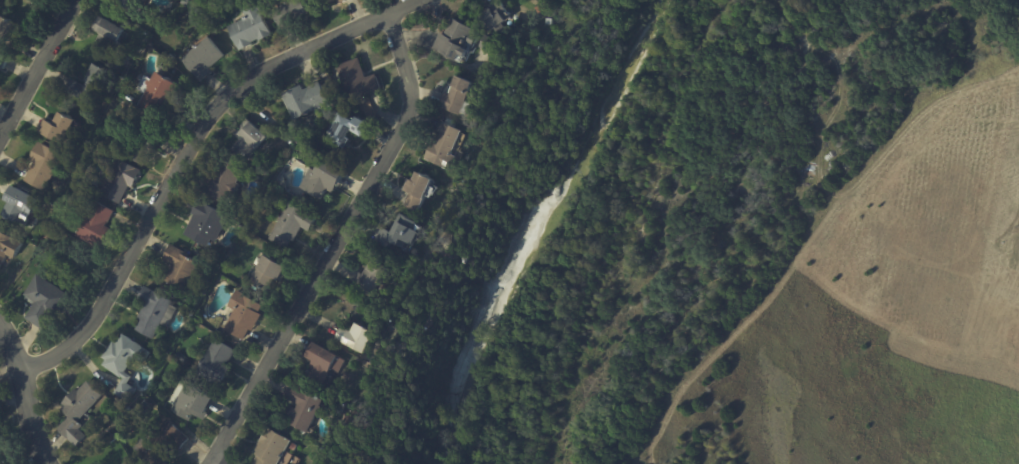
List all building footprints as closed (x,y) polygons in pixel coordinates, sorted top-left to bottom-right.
[(116,3),(118,0),(140,0),(133,12),(116,3)] [(181,4),(184,0),(188,0),(191,2),(188,8),(181,4)] [(271,11),(292,0),(302,0),(308,12),(288,22),(290,26),(289,27),(281,30),(271,11)] [(329,10),(324,0),(350,0),(329,10)] [(251,42),(250,43),(251,45),(238,51),(226,27),(246,17),(242,11),(254,5),(258,13),(259,13),(271,35),(258,41),(257,39),(251,42)] [(497,11),(498,11),(504,19),(501,21),(502,23),(489,32),(478,16),(490,8),(493,14),(497,11)] [(97,25),(101,17),(124,30),(117,42),(122,45),(117,54),(97,43),(102,34),(94,30),(97,25)] [(12,50),(0,44),(0,22),(2,18),(4,19),(19,27),(14,38),(17,39),(12,50)] [(477,37),(473,45),(467,42),(463,49),(467,51),(464,57),(459,55),(456,62),(433,48),(440,33),(444,35),(451,19),(468,27),(466,31),(477,37)] [(491,53),(479,47),(485,35),(497,41),(491,53)] [(209,75),(201,82),(181,60),(207,38),(223,57),(209,70),(211,73),(209,75)] [(3,71),(0,70),(0,53),(9,58),(9,59),(3,71)] [(363,74),(365,78),(375,75),(381,91),(349,102),(336,66),(358,58),(363,74)] [(110,74),(91,107),(64,91),(70,79),(85,88),(88,83),(83,81),(92,64),(110,74)] [(156,73),(178,86),(164,109),(158,105),(152,115),(137,106),(148,87),(144,84),(147,80),(149,81),(155,72),(156,73)] [(440,104),(445,93),(448,95),(452,87),(451,87),(456,76),(472,84),(464,102),(471,105),(466,116),(460,113),(459,116),(439,107),(440,104)] [(329,105),(292,123),(280,97),(300,88),(303,92),(319,85),(329,105)] [(126,94),(133,98),(131,103),(124,99),(126,94)] [(331,99),(340,95),(343,101),(334,105),(331,99)] [(74,131),(69,129),(65,136),(70,138),(65,147),(38,133),(45,120),(52,124),(58,113),(79,124),(75,132),(74,131)] [(369,126),(363,138),(352,131),(348,138),(351,140),(347,150),(329,140),(330,138),(327,137),(339,114),(355,123),(357,118),(370,125),(369,126)] [(248,122),(266,136),(245,163),(230,150),(239,140),(233,135),(245,119),(248,122)] [(161,137),(156,146),(155,145),(143,167),(126,157),(142,126),(161,136),(161,137)] [(449,132),(465,140),(449,172),(423,159),(436,134),(437,135),(440,128),(449,132)] [(54,170),(41,192),(23,181),(33,164),(27,161),(38,143),(61,157),(54,170)] [(343,171),(332,192),(327,189),(321,199),(299,186),(309,167),(314,170),(320,157),(344,170),(343,171)] [(134,188),(133,189),(130,187),(120,205),(100,194),(119,159),(142,172),(134,188)] [(243,172),(237,184),(239,186),(234,195),(237,196),(230,208),(221,203),(220,204),(216,202),(216,201),(199,191),(207,177),(216,182),(220,175),(215,172),(222,159),(243,172)] [(421,175),(422,174),(425,176),(433,180),(417,212),(404,205),(410,193),(404,190),(410,180),(413,181),(417,172),(421,175)] [(29,194),(38,198),(30,213),(25,211),(23,215),(28,218),(24,226),(1,213),(7,202),(4,200),(4,199),(3,198),(11,184),(29,194)] [(229,215),(212,247),(185,232),(195,214),(192,212),(199,199),(229,215)] [(316,217),(309,229),(301,225),(293,240),(291,239),(285,248),(268,237),(289,200),(316,216),(316,217)] [(112,212),(104,227),(108,229),(98,249),(73,236),(91,201),(112,212)] [(415,224),(411,230),(416,233),(409,245),(404,243),(400,250),(390,245),(387,250),(372,242),(381,228),(390,233),(396,222),(393,220),(397,213),(415,223),(415,224)] [(8,256),(0,270),(0,231),(23,244),(14,259),(12,258),(8,256)] [(164,256),(170,245),(202,262),(185,293),(162,280),(170,265),(161,261),(164,256)] [(285,266),(279,279),(275,277),(269,290),(251,281),(264,254),(286,265),(285,266)] [(462,257),(469,259),(467,265),(460,263),(462,257)] [(380,281),(369,298),(350,287),(358,273),(361,275),(370,260),(386,269),(380,281)] [(67,310),(65,314),(58,309),(44,331),(24,319),(35,303),(23,295),(36,275),(74,300),(67,310)] [(173,312),(166,324),(160,321),(151,337),(134,327),(139,318),(136,316),(145,301),(137,296),(144,284),(172,300),(170,303),(176,306),(173,312)] [(257,319),(251,329),(248,327),(241,338),(222,326),(233,308),(227,304),(237,288),(265,306),(257,319)] [(186,304),(188,300),(195,304),(192,308),(186,304)] [(348,346),(335,339),(342,327),(351,332),(355,323),(374,333),(362,354),(348,346)] [(149,351),(142,361),(134,355),(124,370),(131,375),(127,381),(135,387),(126,400),(113,391),(123,376),(121,375),(120,376),(102,363),(105,358),(100,355),(112,339),(115,341),(122,331),(149,351)] [(235,353),(226,368),(230,370),(220,387),(196,372),(215,340),(236,352),(235,353)] [(337,372),(331,369),(322,386),(305,376),(312,363),(304,358),(312,344),(344,362),(338,373),(337,372)] [(178,351),(188,359),(183,365),(173,357),(178,351)] [(213,400),(203,418),(200,417),(198,420),(193,417),(190,423),(171,412),(174,407),(169,404),(182,381),(213,400)] [(317,413),(306,434),(285,424),(289,417),(285,415),(292,403),(281,398),(290,381),(324,399),(317,413)] [(102,396),(78,421),(83,426),(80,430),(86,436),(76,447),(58,429),(69,418),(61,409),(65,406),(62,403),(77,389),(79,391),(88,382),(102,396)] [(138,404),(145,398),(151,404),(144,411),(138,404)] [(120,415),(127,408),(131,412),(124,419),(120,415)] [(168,463),(167,463),(156,463),(152,461),(150,463),(137,452),(167,420),(188,440),(178,451),(171,444),(161,455),(168,463)] [(283,455),(278,463),(253,463),(257,457),(251,454),(266,428),(290,442),(283,455)] [(110,443),(107,438),(112,435),(115,439),(110,443)] [(292,444),(297,447),(293,452),(289,450),(292,444)]
